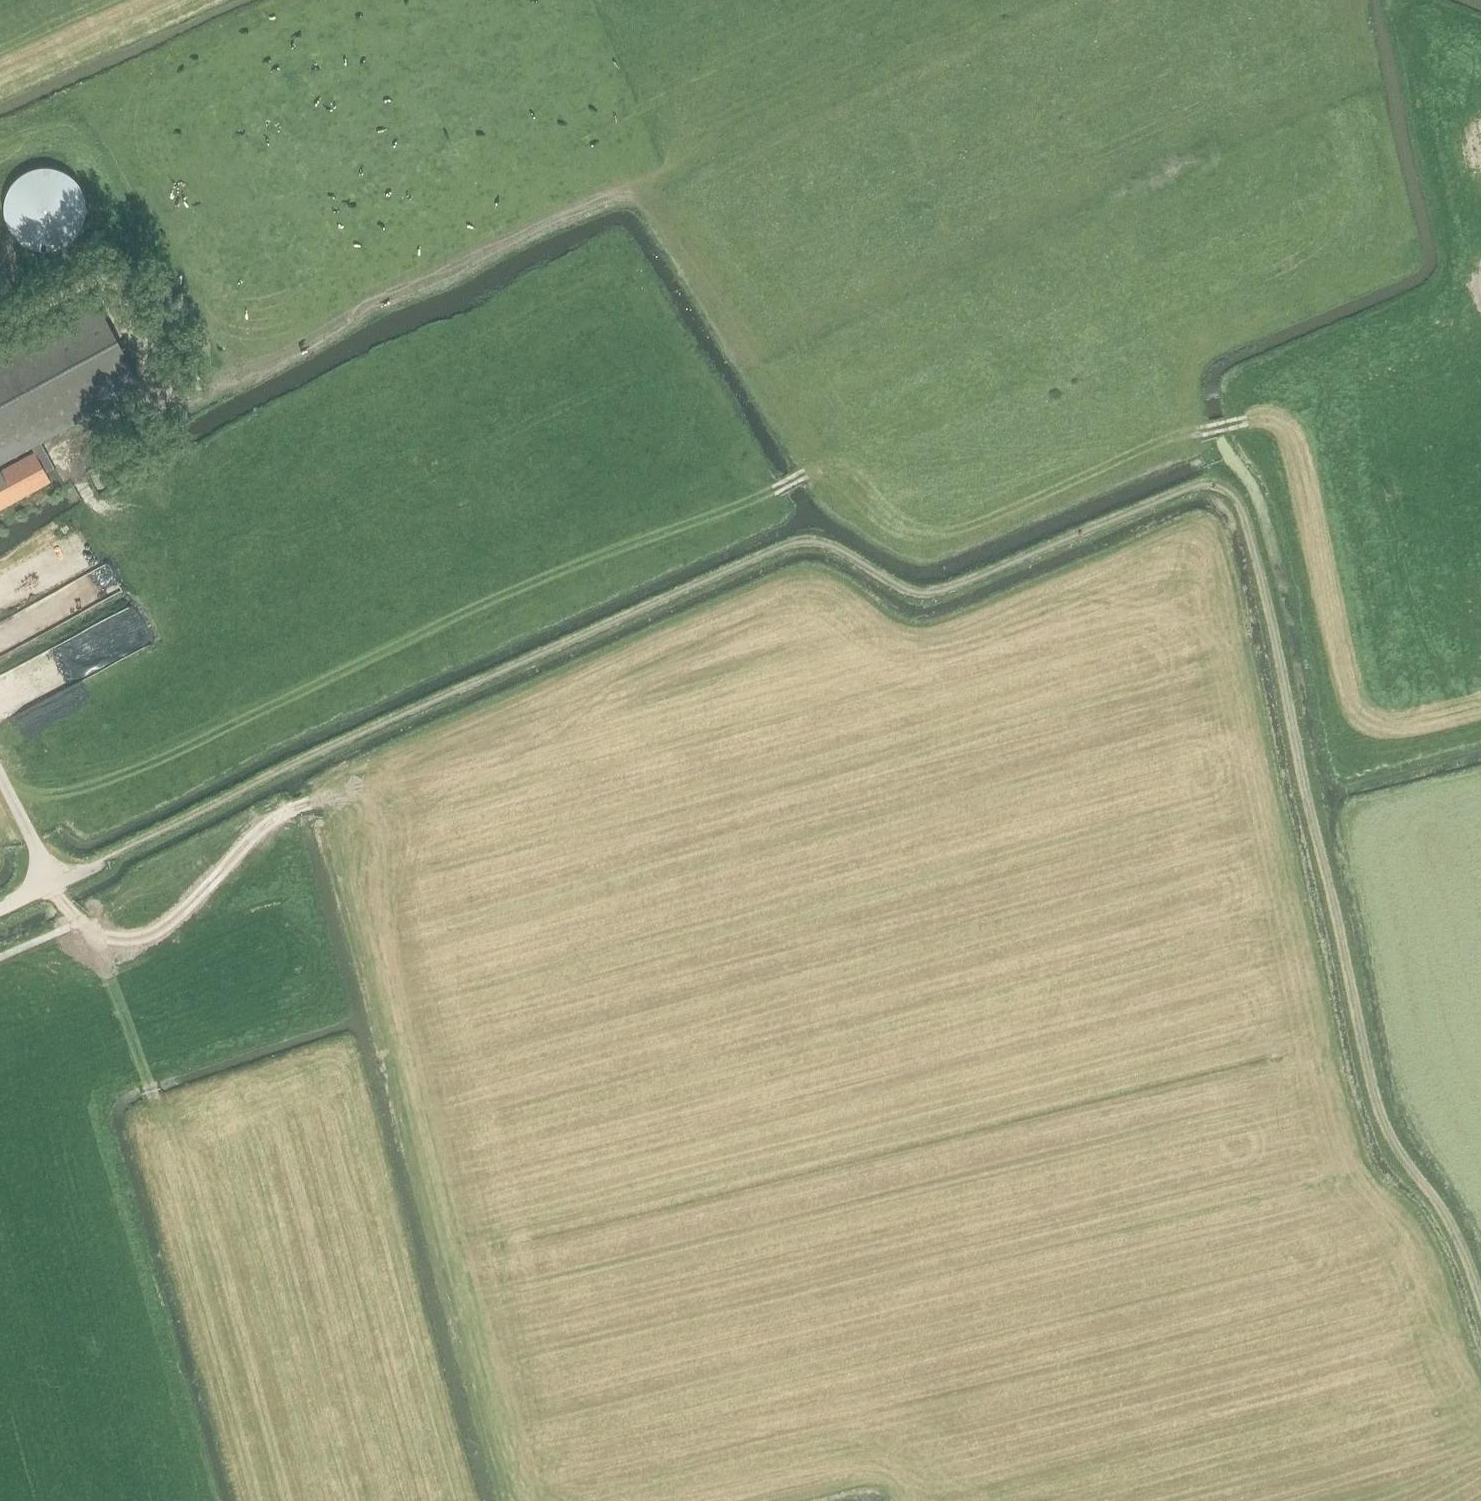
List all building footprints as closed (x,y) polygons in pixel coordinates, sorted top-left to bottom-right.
[(52,168),(44,167),(34,169),(26,172),(19,176),(13,182),(8,189),(5,196),(3,205),(3,213),(5,223),(9,230),(14,237),(21,244),(32,248),(41,251),(49,251),(57,249),(64,246),(71,242),(77,235),(83,227),(85,219),(86,210),(85,201),(82,191),(77,182),(69,175),(61,171),(52,168)] [(142,387),(92,296),(0,346),(0,509),(51,481),(46,472),(54,467),(40,442),(142,387)] [(47,633),(127,586),(110,557),(30,604),(47,633)]
